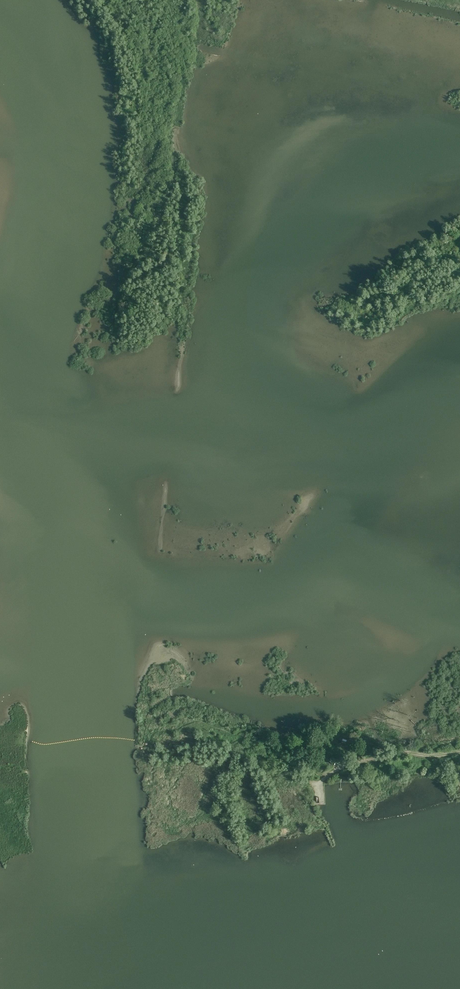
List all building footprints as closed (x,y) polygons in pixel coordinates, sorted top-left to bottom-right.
[(352,732),(349,737),(357,741),(359,736),(352,732)] [(346,736),(341,736),(340,741),(341,741),(340,743),(341,743),(343,744),(343,747),(349,748),(350,739),(346,738),(346,736)]
